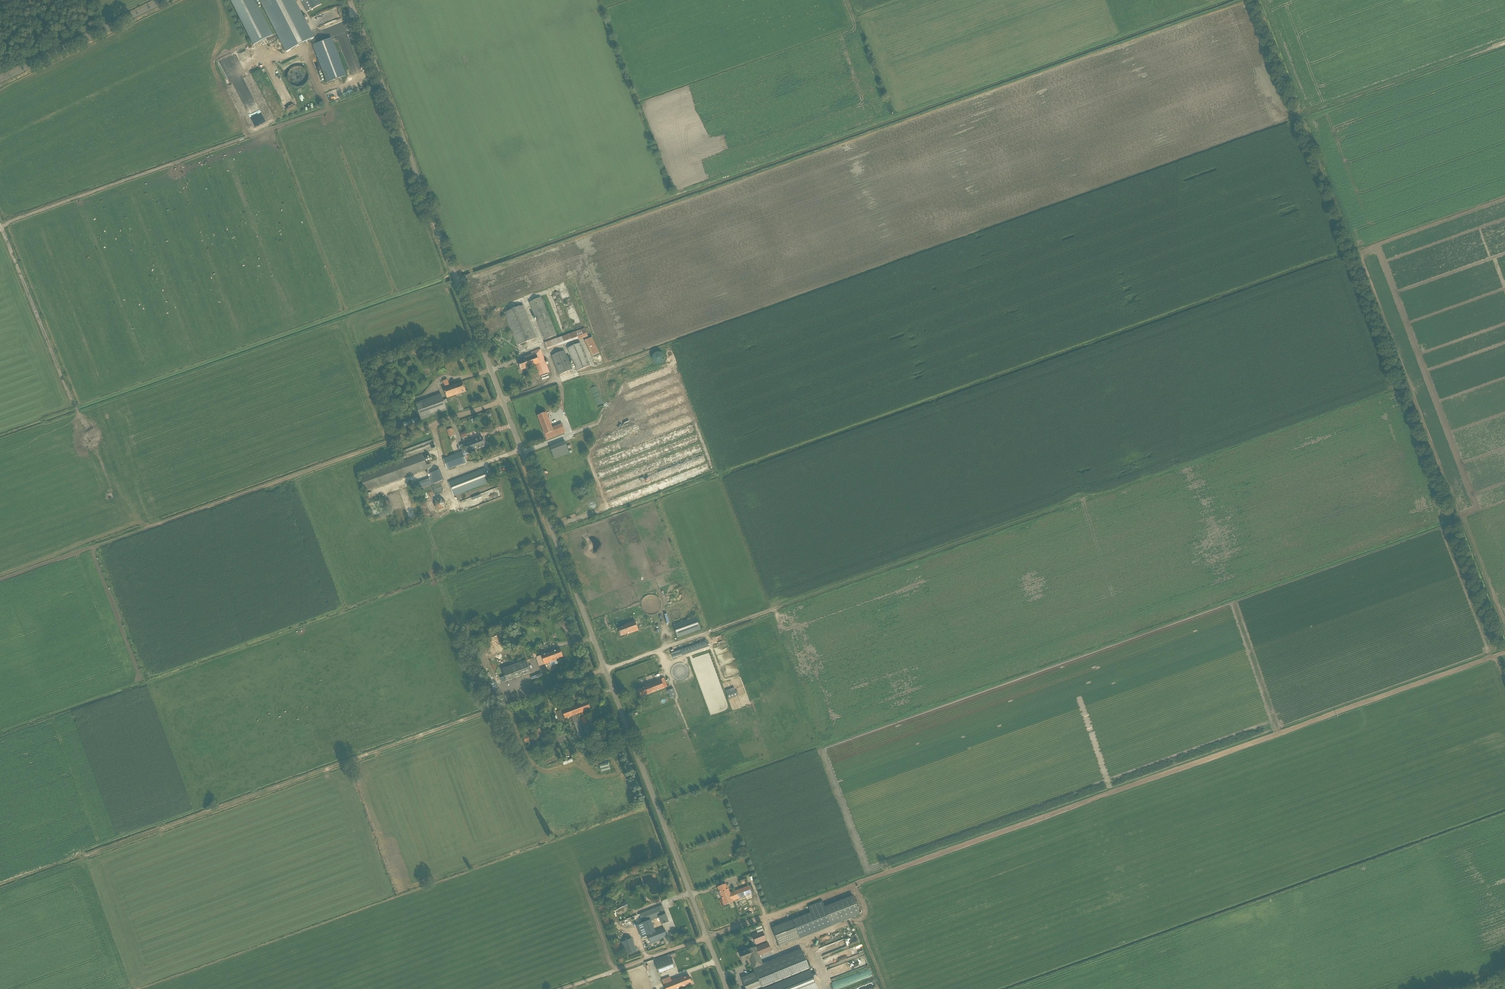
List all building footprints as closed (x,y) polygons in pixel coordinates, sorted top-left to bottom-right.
[(254,0),(231,0),(254,47),(273,37),(254,0)] [(286,51),(297,45),(312,38),(293,0),(260,0),(278,35),(286,51)] [(305,4),(303,5),(306,12),(309,11),(321,5),(319,0),(304,0),(305,4)] [(346,76),(331,38),(313,46),(327,83),(346,76)] [(295,88),(298,89),(302,88),(305,86),(307,84),(309,80),(309,77),(308,74),(306,71),(303,69),(300,68),(297,68),(294,69),(291,71),(289,74),(288,77),(288,80),(289,84),(292,86),(295,88)] [(308,104),(310,109),(320,106),(318,100),(308,104)] [(541,298),(529,303),(545,340),(557,335),(544,304),(545,303),(543,298),(542,298),(541,298)] [(518,346),(537,338),(523,305),(504,313),(518,346)] [(545,341),(547,348),(588,335),(586,329),(545,341)] [(594,337),(586,340),(592,356),(600,353),(594,337)] [(577,371),(590,366),(581,343),(567,349),(577,371)] [(521,370),(536,365),(540,376),(550,372),(541,349),(531,353),(531,355),(525,357),(525,359),(518,362),(521,370)] [(572,370),(564,350),(551,356),(559,375),(572,370)] [(664,364),(665,361),(665,358),(664,357),(660,354),(657,355),(654,358),(653,363),(657,366),(662,366),(664,364)] [(712,471),(672,367),(629,383),(630,394),(623,397),(626,405),(619,408),(622,419),(611,424),(615,433),(603,438),(607,447),(595,451),(598,461),(594,463),(613,510),(712,471)] [(458,384),(443,389),(447,398),(466,391),(463,382),(458,384)] [(591,388),(596,407),(603,405),(598,386),(591,388)] [(415,404),(421,420),(447,411),(441,394),(415,404)] [(547,412),(543,414),(538,416),(545,435),(547,439),(565,432),(562,424),(553,427),(547,412)] [(398,433),(421,424),(418,418),(395,426),(398,433)] [(453,428),(447,430),(450,437),(455,435),(453,428)] [(486,446),(482,437),(478,439),(460,446),(461,451),(465,449),(467,453),(481,448),(486,446)] [(404,460),(436,448),(433,440),(401,452),(404,460)] [(565,442),(550,447),(554,459),(569,453),(565,442)] [(447,470),(467,463),(463,452),(443,459),(447,470)] [(365,492),(408,477),(432,468),(429,460),(425,462),(422,454),(360,477),(365,492)] [(484,469),(481,470),(480,468),(477,469),(478,471),(448,482),(454,497),(489,483),(484,469)] [(419,489),(444,481),(440,470),(429,474),(430,478),(417,482),(419,489)] [(446,499),(436,500),(437,509),(446,509),(446,499)] [(696,617),(673,625),(677,638),(701,630),(696,617)] [(635,621),(629,624),(624,625),(625,626),(618,629),(621,636),(627,634),(628,635),(633,633),(639,631),(635,621)] [(707,641),(680,650),(682,656),(709,647),(707,641)] [(544,664),(550,663),(551,667),(558,664),(556,659),(563,657),(560,649),(557,651),(557,650),(552,652),(541,655),(537,657),(535,652),(532,653),(534,658),(536,657),(539,666),(544,664)] [(531,673),(526,661),(502,670),(506,682),(531,673)] [(664,678),(652,682),(647,684),(648,686),(638,690),(640,697),(645,696),(668,687),(664,678)] [(735,690),(727,693),(728,696),(730,695),(731,699),(738,696),(735,690)] [(560,721),(564,719),(564,721),(565,721),(569,719),(572,718),(582,744),(589,741),(579,714),(581,713),(582,718),(580,718),(585,729),(587,728),(592,727),(588,716),(586,716),(584,712),(591,709),(588,702),(581,705),(580,703),(575,705),(556,711),(560,721)] [(557,746),(571,741),(568,734),(566,735),(563,728),(552,732),(557,746)] [(725,905),(729,904),(733,902),(733,901),(751,894),(752,895),(755,894),(752,885),(730,893),(728,886),(727,887),(726,884),(718,887),(725,905)] [(853,896),(825,907),(832,926),(859,914),(853,896)] [(619,912),(624,909),(621,903),(616,906),(619,912)] [(662,925),(664,924),(669,922),(662,906),(658,907),(640,914),(650,942),(667,936),(664,928),(655,932),(651,921),(659,918),(662,925)] [(775,927),(772,928),(779,947),(800,939),(792,920),(775,927)] [(756,944),(761,942),(758,934),(753,936),(756,944)] [(818,949),(820,955),(855,943),(859,942),(857,935),(822,947),(822,948),(818,949)] [(638,951),(634,938),(622,942),(626,955),(638,951)] [(739,954),(743,962),(750,959),(750,960),(752,965),(753,968),(755,972),(752,974),(741,978),(746,988),(818,988),(811,973),(801,949),(763,964),(760,956),(766,953),(762,945),(756,948),(756,947),(747,951),(746,951),(741,953),(740,954),(739,954)] [(659,973),(674,967),(671,957),(655,963),(659,973)] [(663,984),(665,988),(677,988),(681,987),(688,985),(692,983),(689,976),(684,978),(683,976),(678,978),(671,981),(663,984)]
